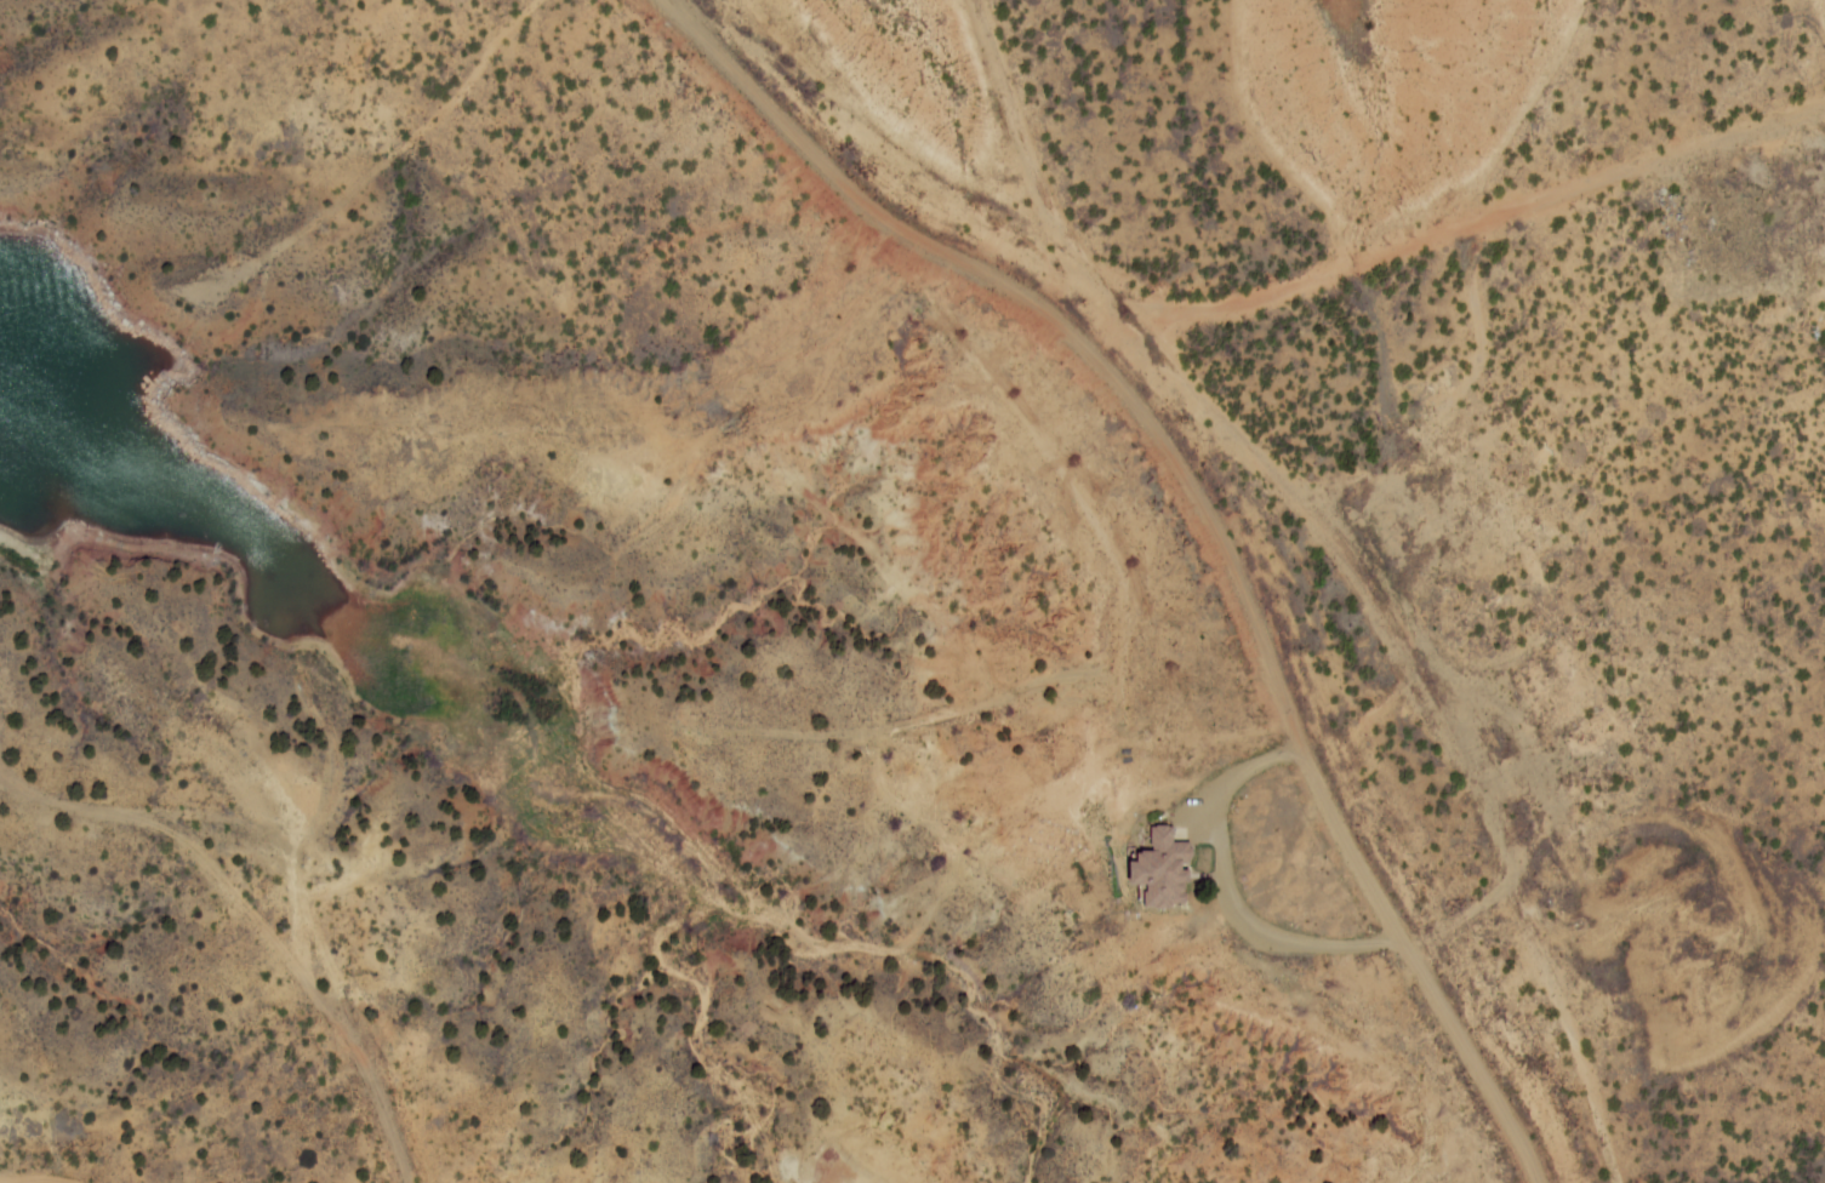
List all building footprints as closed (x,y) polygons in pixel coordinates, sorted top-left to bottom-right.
[(1137,908),(1181,908),(1181,867),(1186,867),(1187,844),(1168,844),(1168,827),(1144,827),(1144,852),(1129,851),(1129,862),(1121,862),(1121,886),(1138,886),(1137,908)]
